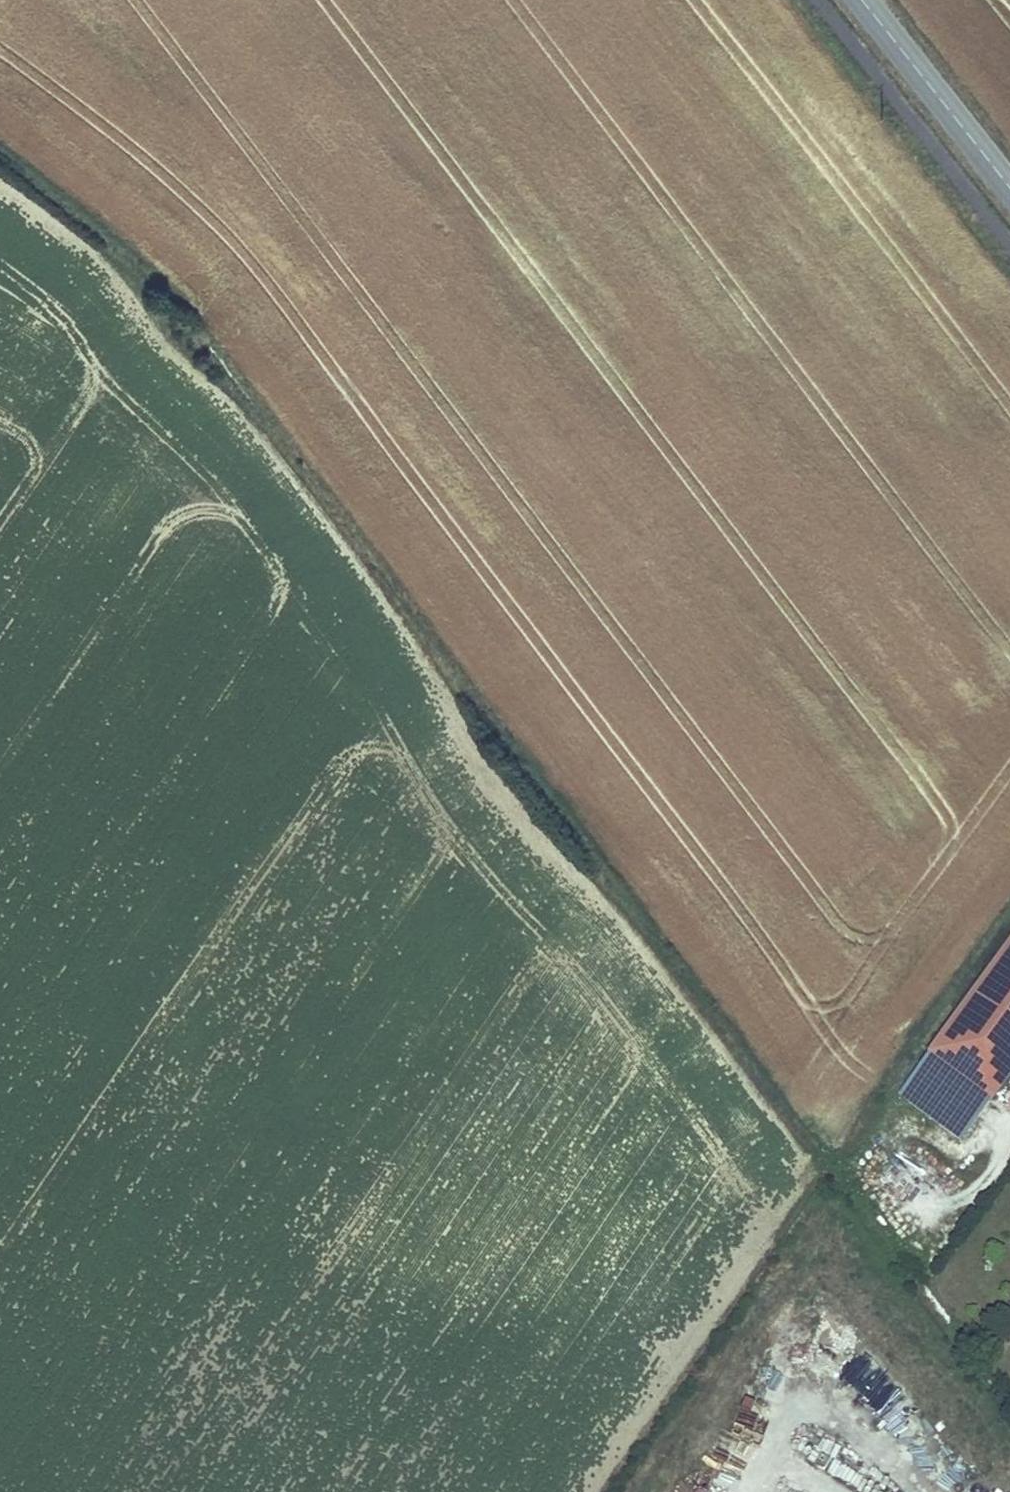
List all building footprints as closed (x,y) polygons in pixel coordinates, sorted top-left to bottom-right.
[(898,1093),(961,1138),(1009,1071),(1009,940),(898,1093)]
